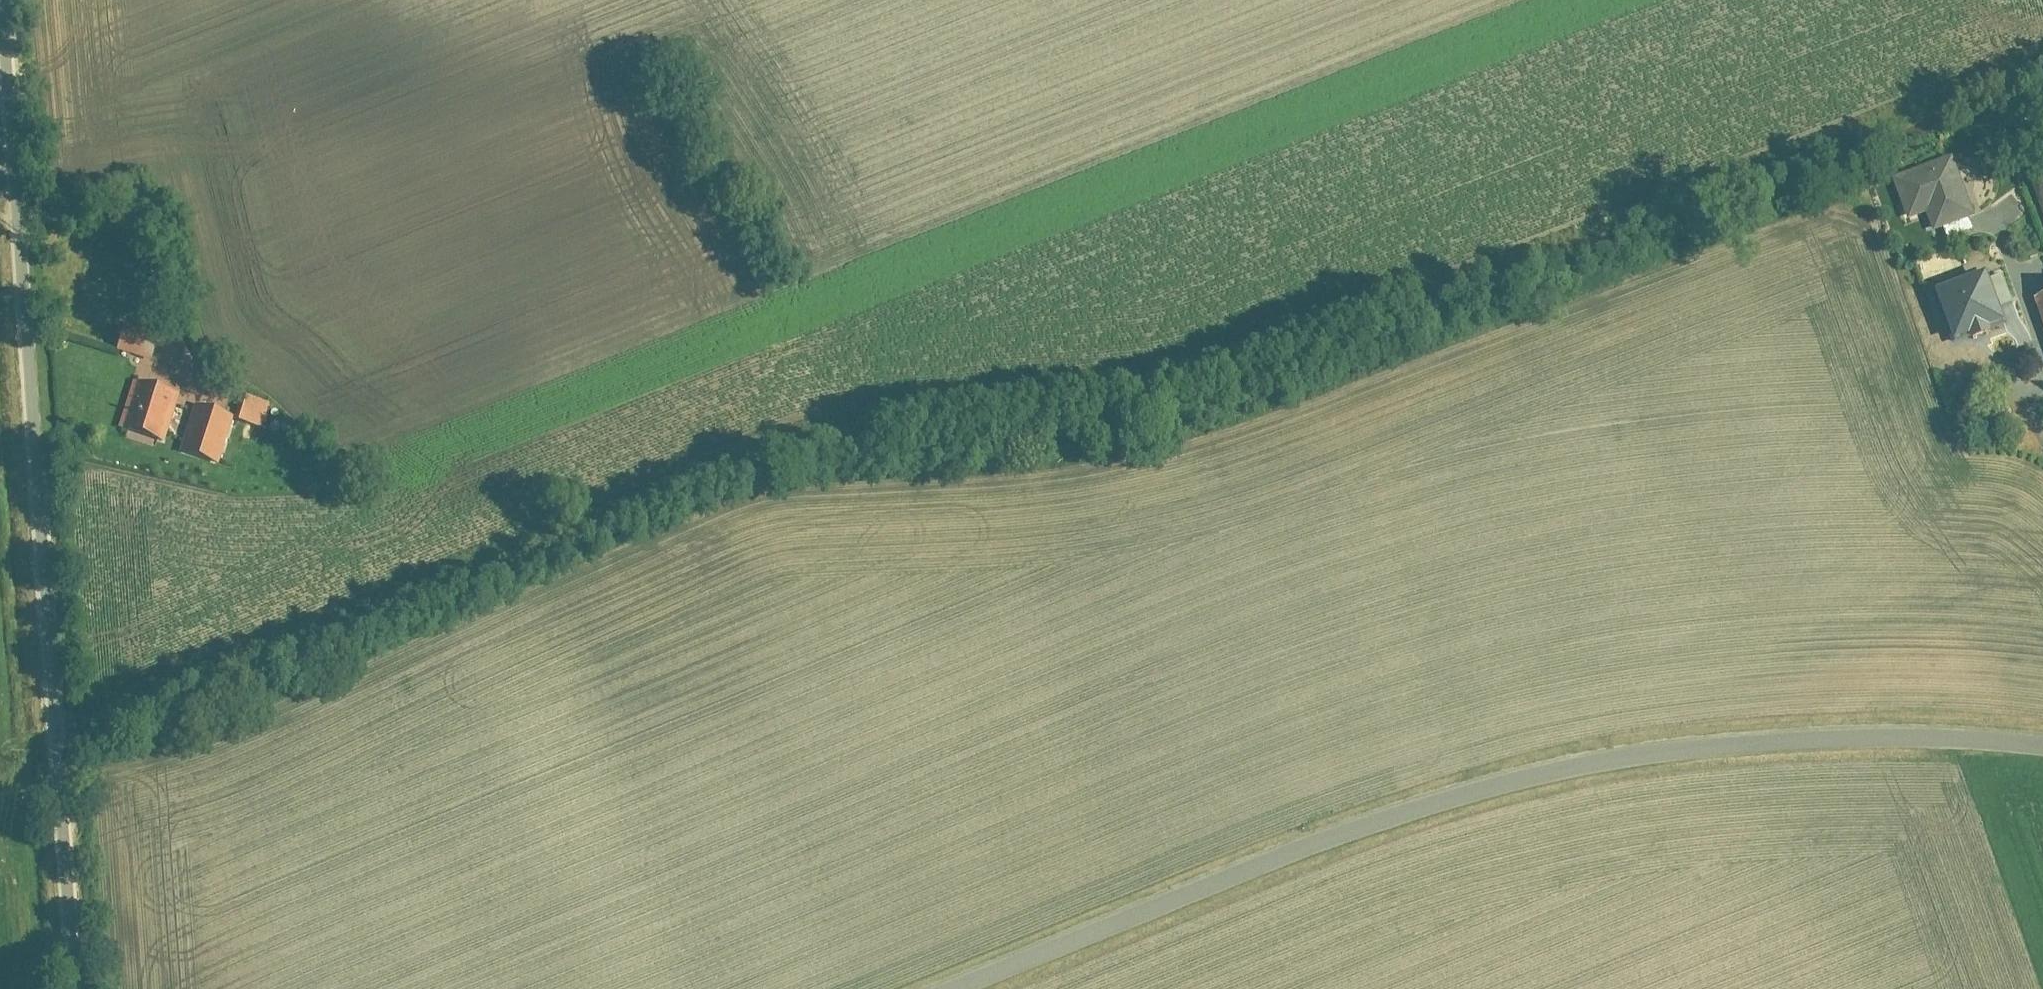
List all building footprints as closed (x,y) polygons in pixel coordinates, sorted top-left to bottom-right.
[(1950,160),(1897,180),(1904,199),(1912,196),(1918,213),(1926,210),(1933,230),(1941,227),(1947,242),(1976,231),(1950,160)] [(2032,167),(2042,196),(2042,163),(2032,167)] [(2015,278),(1986,289),(1981,277),(1934,294),(1952,343),(2028,316),(2015,278)] [(129,325),(120,352),(156,364),(165,337),(129,325)] [(134,384),(120,436),(162,448),(176,396),(134,384)] [(276,404),(249,397),(243,420),(270,426),(276,404)] [(196,409),(184,453),(224,464),(236,419),(196,409)]
